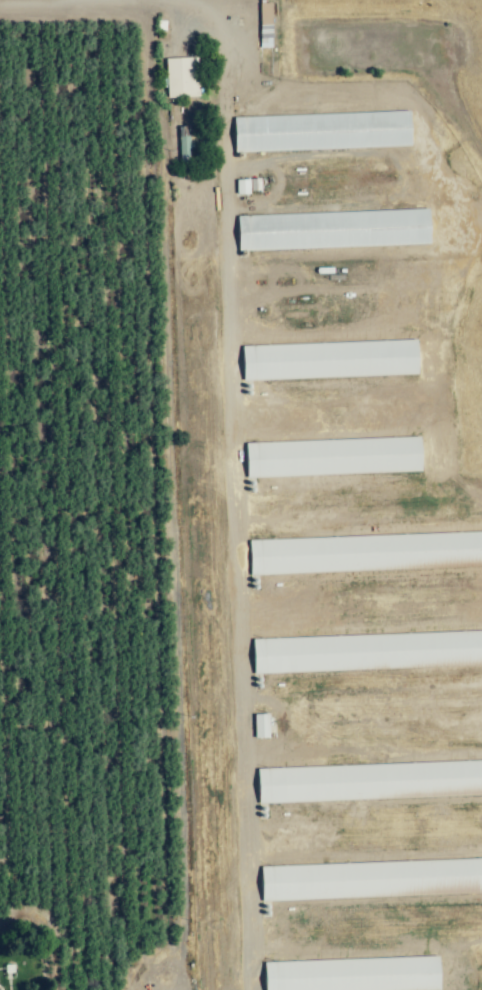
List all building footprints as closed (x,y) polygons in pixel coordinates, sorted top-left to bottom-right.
[(199,97),(198,57),(167,58),(168,98),(199,97)] [(409,147),(408,112),(232,116),(233,152),(409,147)] [(429,245),(428,209),(236,215),(237,250),(429,245)] [(418,376),(417,340),(243,344),(244,379),(418,376)] [(249,477),(422,473),(421,437),(248,442),(249,477)] [(481,567),(481,532),(251,539),(252,574),(481,567)] [(254,672),(481,666),(481,631),(253,637),(254,672)] [(254,714),(254,738),(269,737),(269,714),(254,714)] [(258,802),(481,796),(481,761),(257,767),(258,802)] [(262,899),(481,894),(481,859),(261,865),(262,899)] [(439,955),(264,961),(265,989),(440,989),(439,955)]
